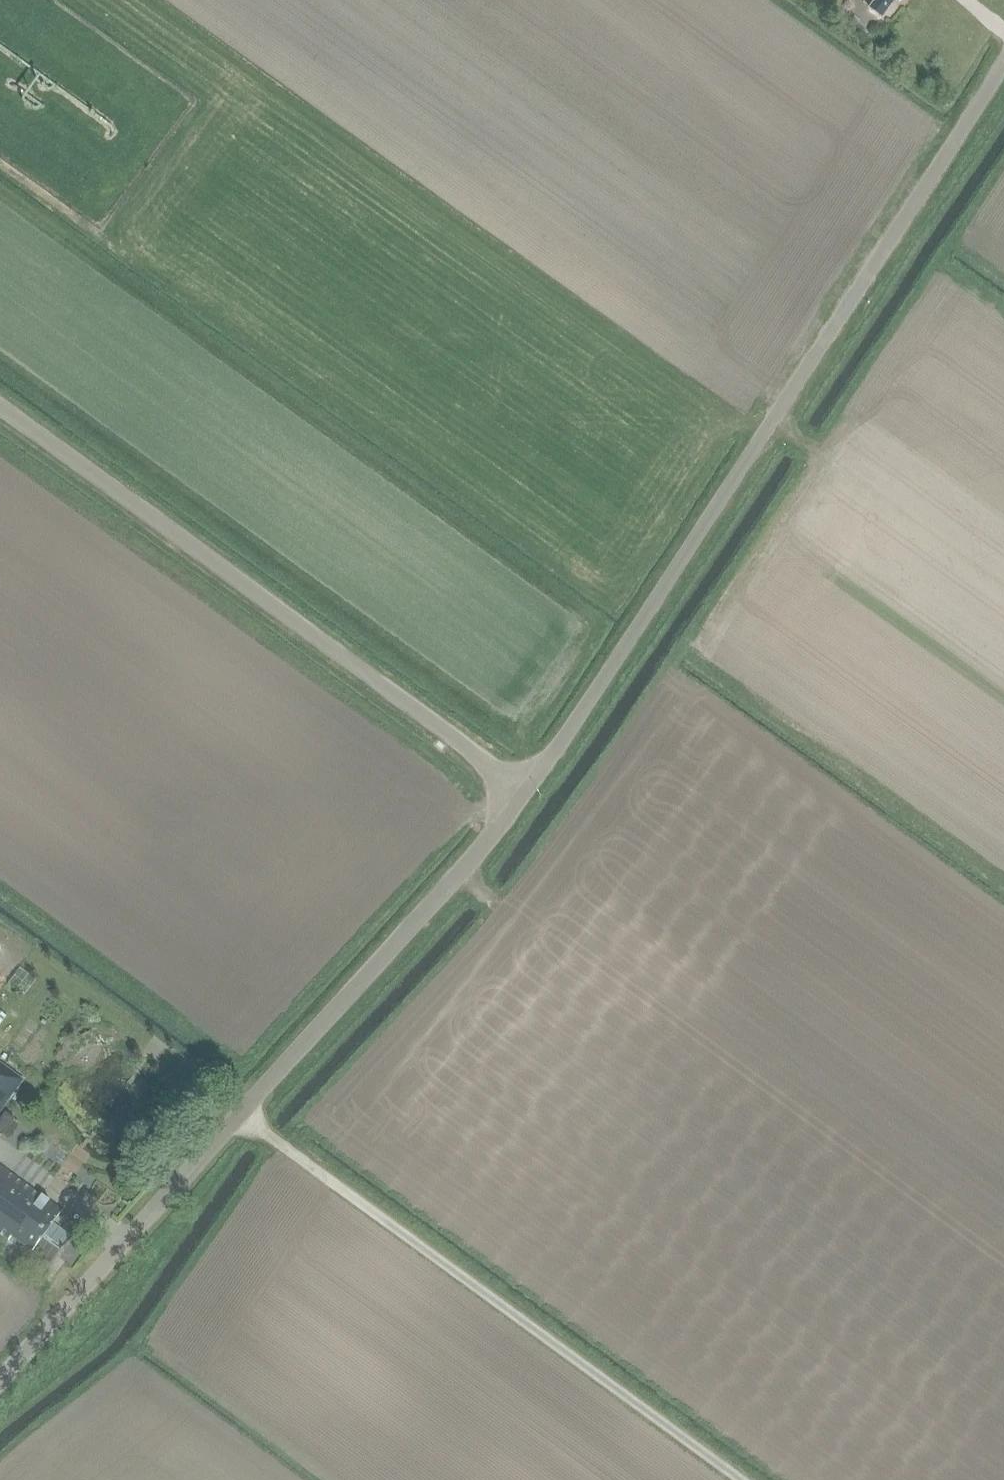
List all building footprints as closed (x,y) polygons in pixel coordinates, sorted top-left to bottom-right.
[(876,1),(870,9),(880,16),(892,0),(875,0),(876,1)] [(0,1063),(0,1105),(20,1078),(0,1063)] [(4,1111),(0,1116),(0,1134),(1,1135),(14,1119),(4,1111)] [(9,1240),(12,1236),(52,1265),(73,1237),(54,1223),(63,1211),(0,1166),(0,1233),(9,1240)]
